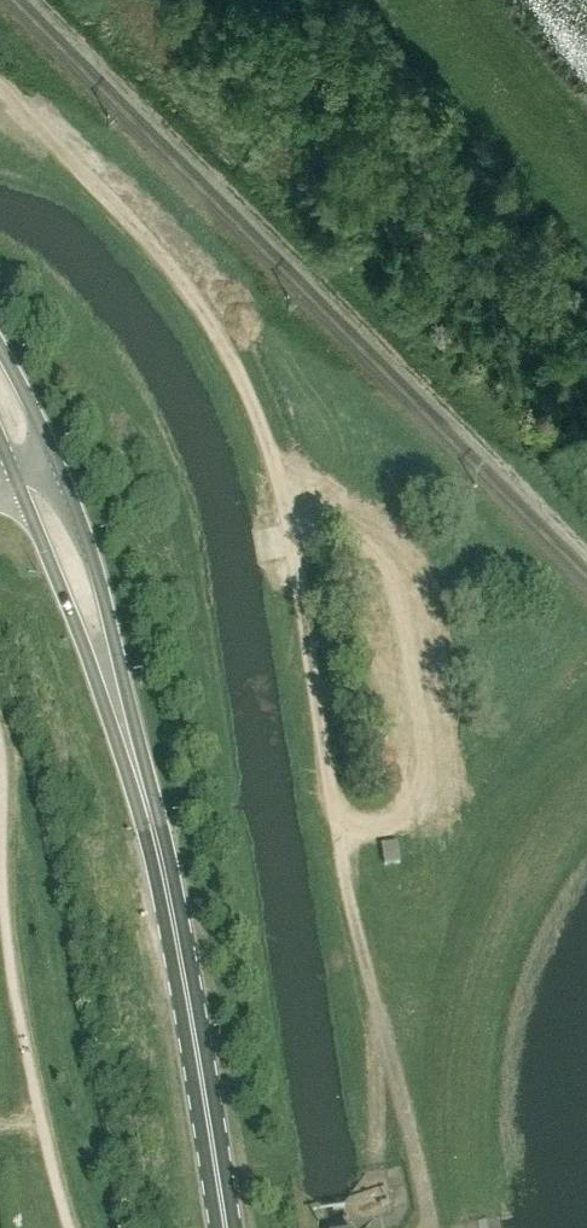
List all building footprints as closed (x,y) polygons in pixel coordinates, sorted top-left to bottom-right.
[(399,864),(397,844),(381,846),(384,866),(399,864)] [(360,1208),(389,1198),(385,1186),(356,1195),(360,1208)]
